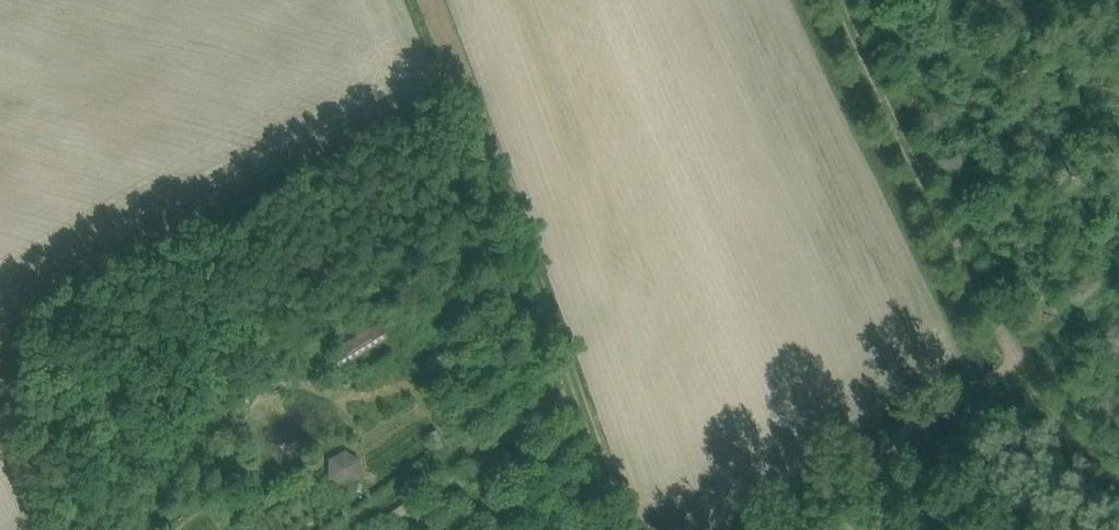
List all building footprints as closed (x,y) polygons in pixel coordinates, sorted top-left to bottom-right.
[(388,341),(376,322),(329,352),(341,370),(388,341)] [(458,356),(453,359),(457,366),(462,363),(458,356)] [(236,420),(236,434),(247,435),(247,421),(236,420)] [(437,433),(428,437),(435,456),(444,452),(437,433)] [(361,482),(363,477),(363,471),(361,466),(358,461),(354,458),(349,456),(343,456),(338,458),(333,462),(330,467),(328,472),(329,478),(332,484),(336,488),(342,490),(348,490),(353,489),(357,486),(361,482)]
